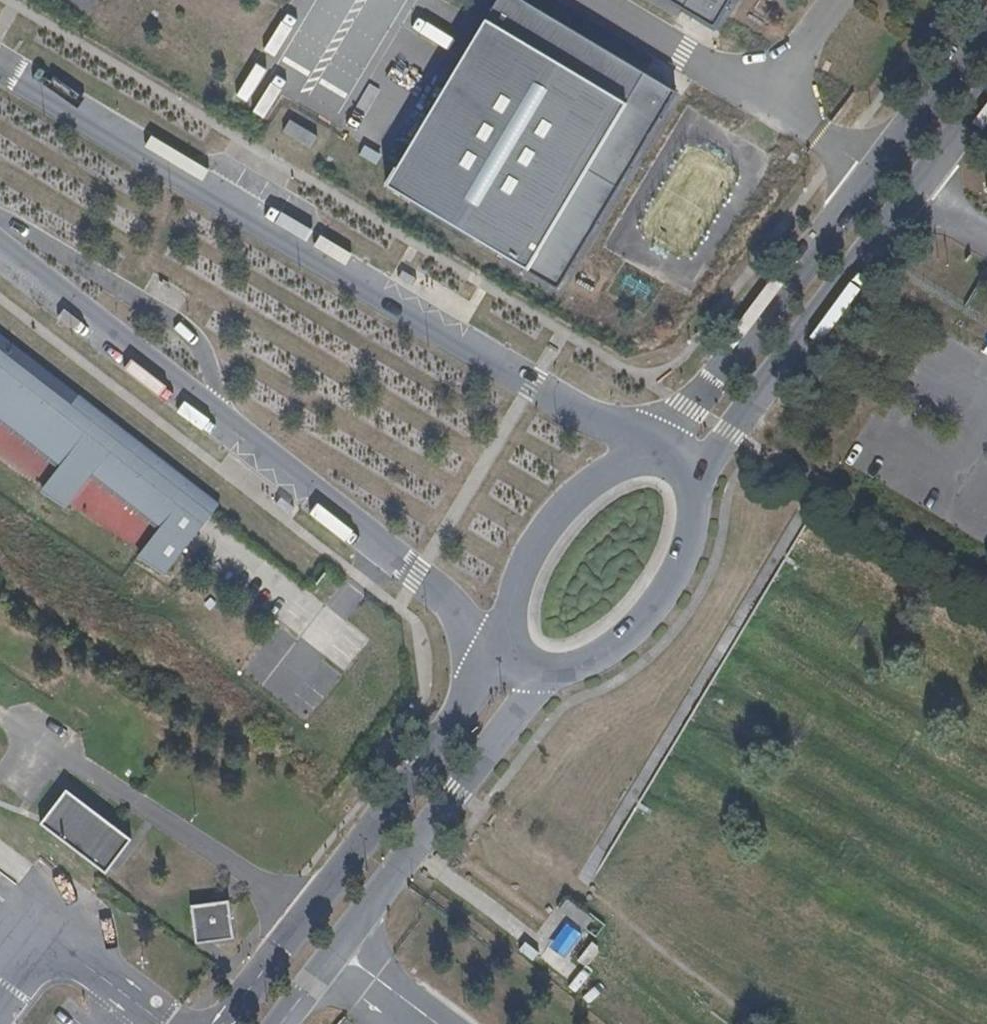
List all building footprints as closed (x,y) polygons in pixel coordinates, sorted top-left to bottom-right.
[(534,0),(499,0),(384,175),(558,274),(679,81),(534,0)] [(713,13),(721,0),(691,0),(713,13)] [(0,336),(0,353),(70,407),(78,396),(0,336)] [(214,501),(78,396),(70,407),(0,353),(0,413),(65,463),(46,487),(69,503),(95,471),(166,525),(144,553),(167,569),(197,530),(194,527),(214,501)] [(66,790),(41,824),(105,874),(131,840),(66,790)] [(192,905),(197,944),(234,940),(229,901),(192,905)]
